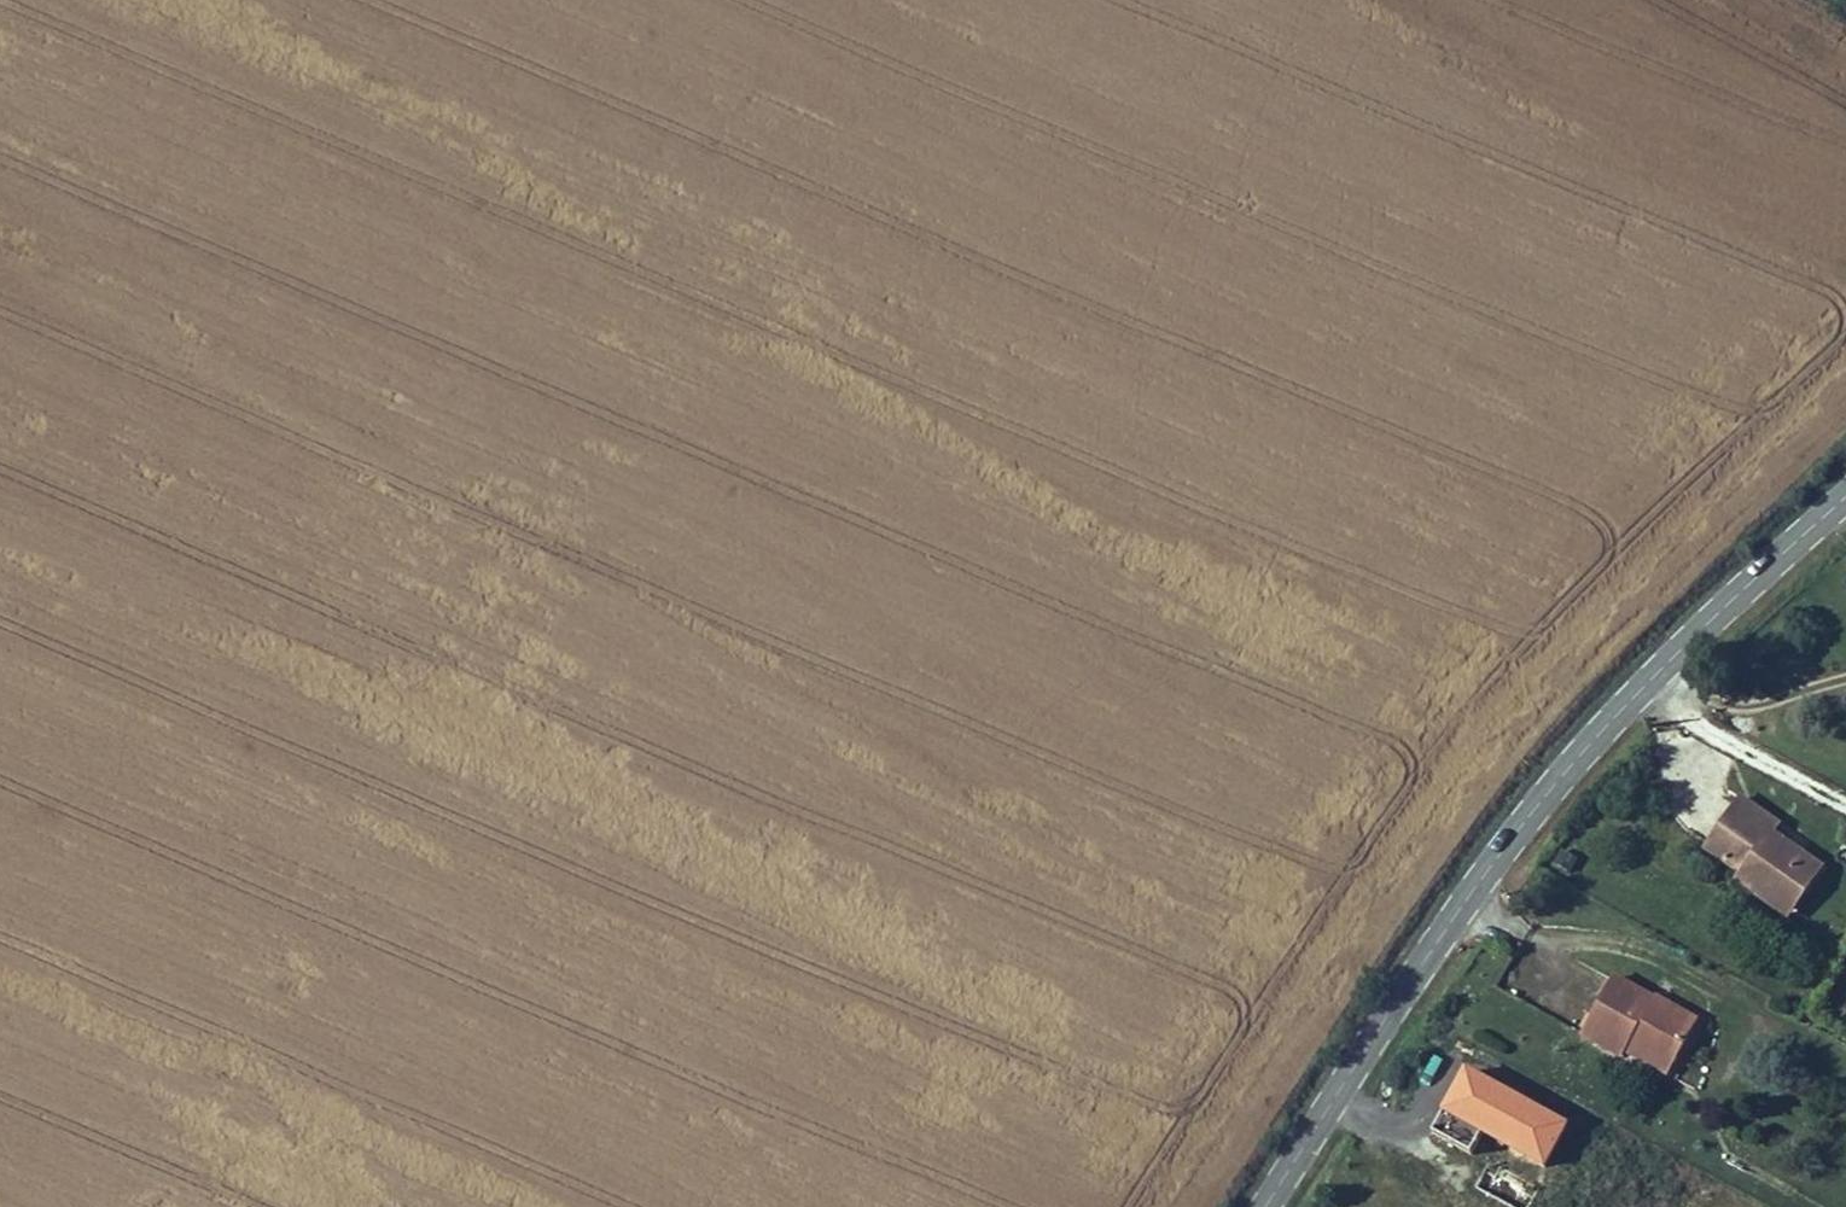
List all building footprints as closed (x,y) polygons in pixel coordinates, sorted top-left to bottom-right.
[(1772,819),(1778,810),(1741,785),(1707,835),(1743,859),(1746,857),(1794,892),(1822,853),(1800,838),(1795,845),(1766,826),(1772,819)] [(1800,838),(1772,819),(1766,826),(1795,845),(1800,838)] [(1787,902),(1794,892),(1746,857),(1743,859),(1737,868),(1787,902)] [(1654,991),(1616,970),(1586,1024),(1585,1026),(1625,1048),(1629,1042),(1635,1032),(1676,1054),(1699,1013),(1663,993),(1662,995),(1657,1003),(1649,999),(1654,991)] [(1649,999),(1657,1003),(1662,995),(1654,991),(1649,999)] [(1629,1042),(1670,1064),(1676,1054),(1635,1032),(1629,1042)] [(1569,1125),(1462,1070),(1438,1116),(1544,1172),(1569,1125)]
